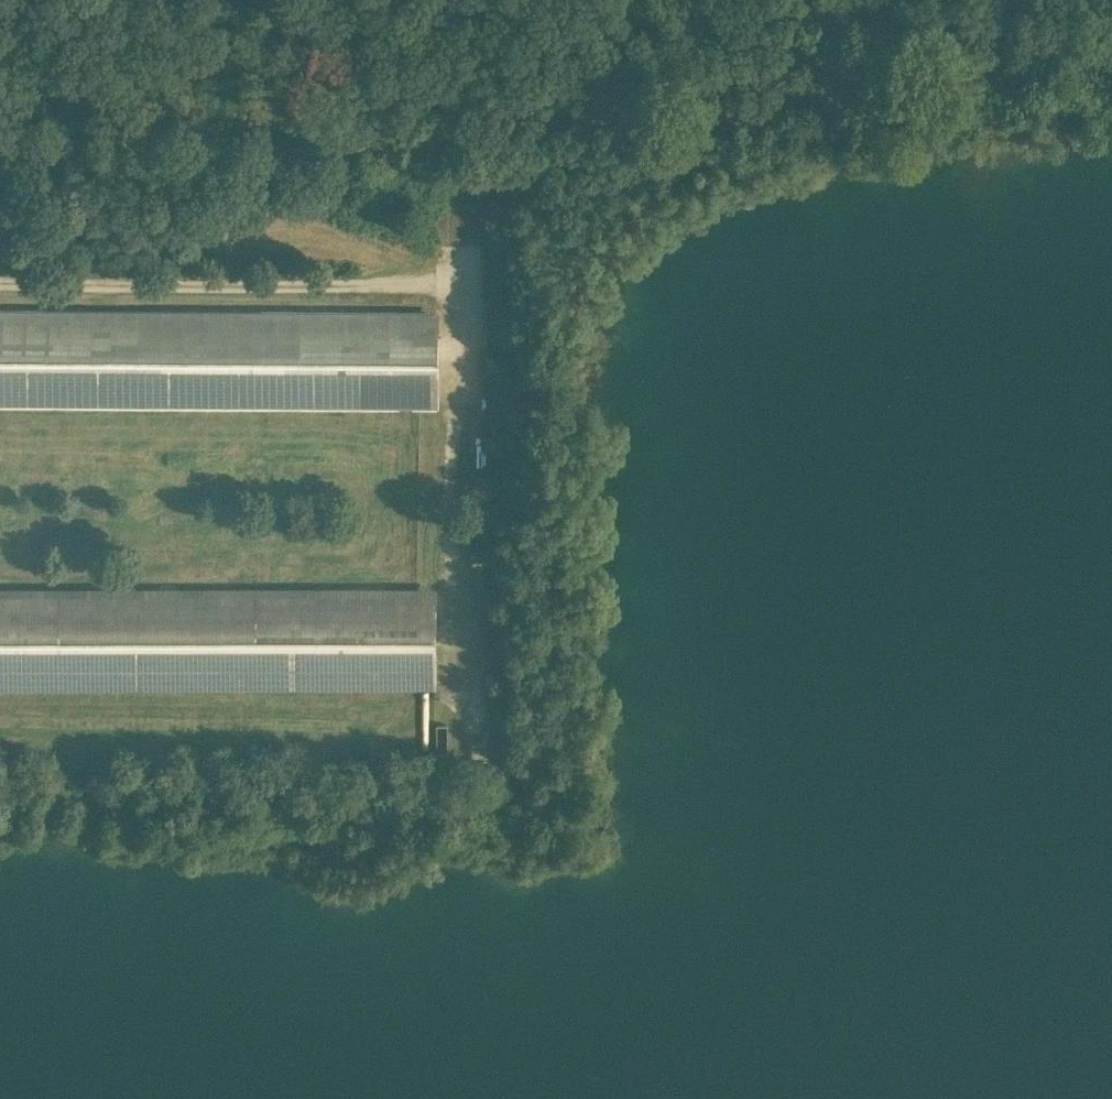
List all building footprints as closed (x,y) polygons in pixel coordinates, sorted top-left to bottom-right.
[(0,312),(0,399),(439,401),(439,314),(0,312)] [(436,679),(436,593),(0,593),(0,679),(436,679)]
